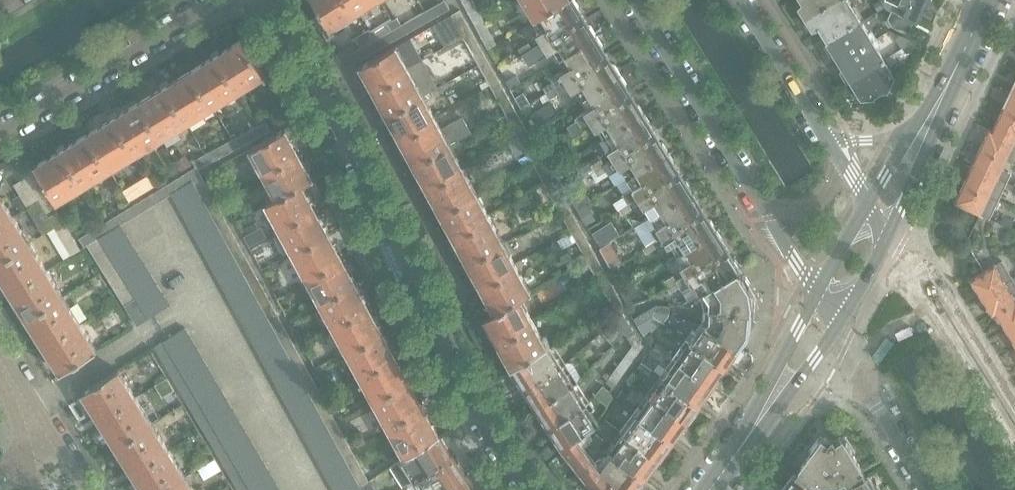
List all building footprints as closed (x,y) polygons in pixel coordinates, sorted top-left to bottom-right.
[(330,29),(359,11),(364,19),(373,14),(368,5),(377,0),(313,0),(330,29)] [(444,0),(435,5),(441,14),(449,9),(444,1),(444,0)] [(537,19),(567,0),(525,0),(537,19)] [(531,22),(539,34),(537,35),(542,43),(582,18),(581,16),(577,10),(578,6),(574,0),(567,0),(537,19),(531,22)] [(804,4),(800,8),(806,18),(834,0),(801,0),(804,4)] [(806,18),(813,29),(814,28),(818,27),(820,30),(824,38),(827,41),(861,21),(848,0),(834,0),(806,18)] [(873,4),(877,11),(884,6),(880,0),(879,0),(873,4)] [(884,6),(886,8),(891,11),(891,10),(903,17),(911,21),(913,18),(916,20),(922,8),(918,6),(920,2),(924,3),(927,1),(928,0),(880,0),(884,6)] [(473,1),(465,6),(465,8),(469,15),(477,10),(473,1)] [(435,5),(427,9),(433,18),(441,14),(435,5)] [(427,9),(419,14),(424,23),(433,18),(427,9)] [(477,10),(469,15),(474,23),(482,19),(480,16),(479,12),(477,10)] [(891,11),(887,19),(888,19),(892,25),(892,26),(906,33),(911,21),(903,17),(891,10),(891,11)] [(459,11),(452,16),(455,22),(463,18),(459,11)] [(419,14),(411,19),(416,27),(424,23),(419,14)] [(451,15),(433,25),(440,39),(459,28),(455,22),(452,16),(451,15)] [(396,17),(387,23),(391,30),(395,28),(401,25),(396,17)] [(463,18),(455,22),(459,28),(459,30),(467,26),(463,18)] [(542,43),(532,49),(535,54),(538,59),(550,52),(556,61),(596,36),(590,26),(587,25),(583,20),(582,18),(542,43)] [(411,19),(403,23),(408,32),(416,27),(411,19)] [(482,19),(474,23),(479,32),(487,27),(486,27),(482,19)] [(828,43),(823,46),(830,57),(835,55),(839,60),(872,39),(861,21),(827,41),(828,43)] [(495,22),(486,27),(487,27),(491,36),(493,38),(501,33),(495,22)] [(387,23),(371,32),(375,39),(379,37),(387,32),(390,30),(391,30),(387,23)] [(401,25),(395,28),(400,36),(408,32),(403,23),(401,25)] [(467,26),(459,30),(464,38),(472,34),(467,26)] [(487,27),(479,32),(484,40),(491,36),(487,27)] [(390,30),(387,32),(392,41),(400,36),(395,28),(391,30),(390,30)] [(387,32),(379,37),(384,45),(392,41),(387,32)] [(472,34),(464,38),(468,46),(476,42),(472,34)] [(898,35),(896,40),(901,48),(902,48),(902,47),(912,42),(898,35)] [(491,36),(484,40),(488,49),(496,44),(493,38),(491,36)] [(563,72),(551,79),(553,82),(556,88),(566,81),(606,57),(605,54),(601,49),(602,45),(596,36),(556,61),(563,72)] [(375,39),(371,41),(376,50),(384,45),(379,37),(375,39)] [(212,57),(191,70),(213,106),(263,75),(264,76),(265,75),(243,39),(220,53),(212,57)] [(872,39),(839,60),(843,68),(839,72),(846,82),(884,59),(872,39)] [(371,41),(363,46),(368,54),(376,50),(371,41)] [(912,42),(902,47),(915,56),(921,46),(912,41),(912,42)] [(476,42),(468,46),(473,54),(481,50),(476,42)] [(528,43),(518,49),(522,55),(532,49),(528,43)] [(358,49),(355,50),(359,57),(360,59),(368,54),(363,46),(358,49)] [(396,47),(360,66),(370,83),(370,84),(372,88),(376,95),(377,96),(377,97),(388,116),(423,96),(396,47)] [(902,48),(884,59),(889,67),(907,56),(902,48)] [(532,49),(522,55),(525,60),(535,54),(532,49)] [(481,50),(473,54),(478,63),(485,58),(481,50)] [(566,81),(556,88),(559,93),(562,97),(573,90),(579,100),(620,75),(614,65),(611,64),(607,58),(606,57),(566,81)] [(485,58),(478,63),(482,71),(490,66),(485,58)] [(884,59),(846,82),(853,94),(859,92),(862,96),(863,96),(870,96),(873,96),(874,94),(881,89),(886,89),(889,83),(891,79),(893,75),(890,73),(892,71),(889,67),(884,59)] [(490,66),(482,71),(486,79),(494,74),(490,66)] [(161,89),(139,102),(161,138),(213,106),(191,70),(190,71),(168,84),(161,89)] [(494,74),(486,79),(487,80),(490,85),(491,87),(499,83),(494,74)] [(516,74),(505,81),(510,89),(520,83),(516,74)] [(586,111),(576,118),(577,120),(581,126),(590,121),(630,96),(629,93),(625,88),(626,84),(620,75),(579,100),(586,111)] [(482,90),(490,85),(487,80),(479,85),(482,90)] [(553,82),(543,88),(546,94),(556,88),(553,82)] [(499,83),(491,87),(495,95),(503,91),(499,83)] [(556,88),(546,94),(549,99),(559,93),(556,88)] [(1003,109),(1014,114),(1014,92),(1012,90),(1003,109)] [(503,91),(495,95),(500,103),(508,99),(503,91)] [(524,92),(515,98),(521,108),(530,103),(524,92)] [(423,96),(388,116),(397,132),(397,133),(399,137),(403,144),(404,145),(404,146),(414,165),(450,145),(423,96)] [(630,96),(590,121),(602,140),(644,113),(638,104),(635,103),(631,97),(630,96)] [(508,99),(500,103),(504,111),(512,107),(510,103),(508,99)] [(109,120),(87,134),(109,170),(161,138),(139,102),(138,103),(117,116),(109,120)] [(536,125),(555,113),(549,103),(530,114),(532,118),(528,121),(532,126),(536,124),(536,125)] [(512,107),(504,111),(509,119),(517,115),(512,107)] [(995,127),(1014,136),(1014,114),(1003,109),(995,127)] [(602,140),(599,142),(605,151),(608,149),(614,159),(654,134),(653,132),(649,126),(650,123),(644,113),(602,140)] [(517,115),(509,119),(511,124),(513,128),(521,123),(519,119),(517,115)] [(577,120),(567,127),(570,133),(581,126),(577,120)] [(271,130),(266,121),(258,126),(263,135),(271,130)] [(521,123),(513,128),(515,132),(518,136),(526,131),(523,127),(521,123)] [(258,126),(250,130),(254,139),(263,135),(258,126)] [(581,126),(570,133),(573,138),(584,132),(581,126)] [(980,148),(1005,160),(1010,149),(1014,151),(1014,136),(995,127),(993,131),(989,129),(980,148)] [(285,129),(250,149),(277,197),(311,177),(303,161),(301,158),(297,151),(296,148),(295,147),(285,129)] [(250,130),(242,135),(246,143),(254,139),(250,130)] [(526,131),(518,136),(522,144),(530,139),(526,131)] [(50,156),(35,166),(57,202),(58,201),(109,170),(87,134),(65,147),(58,152),(50,156)] [(620,169),(610,175),(616,185),(617,184),(668,152),(662,143),(659,142),(655,136),(654,134),(614,159),(620,169)] [(242,135),(233,139),(238,148),(246,143),(242,135)] [(233,139),(225,143),(230,152),(238,148),(233,139)] [(530,139),(522,144),(524,148),(527,152),(535,147),(530,139)] [(225,143),(217,148),(222,157),(230,152),(225,143)] [(450,145),(414,165),(424,182),(424,183),(426,186),(430,194),(431,195),(431,196),(442,215),(477,195),(450,145)] [(535,147),(527,152),(528,154),(531,160),(539,155),(537,151),(535,147)] [(217,148),(209,152),(214,161),(222,157),(217,148)] [(980,148),(972,166),(1007,182),(1011,173),(1001,169),(1005,160),(980,148)] [(209,152),(201,157),(206,166),(214,161),(209,152)] [(668,152),(617,184),(629,204),(638,198),(678,173),(677,171),(673,165),(674,162),(668,152)] [(181,171),(192,163),(191,162),(186,154),(175,161),(180,169),(181,171)] [(533,163),(531,160),(528,154),(519,160),(524,169),(533,163)] [(539,155),(531,160),(533,163),(536,168),(544,163),(539,155)] [(201,157),(192,161),(196,168),(198,170),(206,166),(201,157)] [(601,159),(591,165),(595,171),(604,165),(601,159)] [(604,165),(595,171),(598,177),(607,171),(609,174),(610,175),(620,169),(614,159),(604,165)] [(544,163),(536,168),(538,172),(540,176),(548,171),(546,167),(544,163)] [(972,166),(963,185),(988,196),(998,201),(1007,182),(972,166)] [(22,173),(25,178),(27,182),(36,176),(31,168),(22,173)] [(196,168),(188,173),(192,181),(194,184),(202,179),(198,170),(196,168)] [(548,171),(540,176),(542,180),(544,184),(549,182),(553,180),(548,171)] [(188,173),(180,177),(185,185),(192,181),(188,173)] [(678,173),(638,198),(650,217),(692,191),(687,181),(683,181),(679,175),(678,173)] [(154,187),(147,175),(137,182),(144,193),(154,187)] [(36,176),(27,182),(32,190),(41,185),(36,176)] [(180,177),(172,182),(177,190),(185,185),(180,177)] [(277,197),(266,204),(293,251),(328,233),(319,216),(318,213),(314,206),(312,203),(311,202),(302,185),(313,179),(311,177),(277,197)] [(25,178),(14,185),(28,208),(39,201),(37,198),(32,190),(27,182),(25,178)] [(202,179),(194,184),(198,191),(198,192),(207,187),(202,179)] [(549,182),(544,184),(547,188),(549,192),(557,188),(555,184),(553,180),(549,182)] [(198,191),(194,184),(192,181),(185,185),(177,190),(171,193),(177,203),(198,191)] [(172,182),(164,187),(169,194),(171,193),(177,190),(172,182)] [(41,185),(32,190),(37,198),(45,193),(41,185)] [(955,203),(956,204),(988,218),(993,210),(984,205),(988,196),(963,185),(955,203)] [(164,187),(157,192),(161,199),(169,194),(164,187)] [(207,187),(198,192),(203,201),(212,196),(207,187)] [(557,188),(549,192),(553,200),(561,196),(561,195),(559,191),(557,188)] [(584,189),(570,198),(576,209),(586,203),(590,200),(584,189)] [(198,191),(177,203),(183,214),(204,202),(203,201),(198,192),(198,191)] [(650,217),(634,227),(646,246),(652,242),(662,237),(702,212),(701,210),(697,204),(698,200),(692,191),(650,217)] [(157,192),(149,196),(154,204),(161,199),(157,192)] [(45,193),(37,198),(39,201),(41,206),(50,201),(45,193)] [(517,209),(530,201),(525,194),(512,202),(517,209)] [(477,195),(442,215),(451,231),(451,232),(453,236),(457,244),(459,245),(459,246),(468,263),(504,243),(477,195)] [(149,196),(141,201),(146,209),(154,204),(149,196)] [(212,196),(203,201),(204,202),(208,209),(216,204),(212,196)] [(561,196),(553,200),(556,205),(558,208),(566,204),(561,196)] [(30,244),(0,197),(0,262),(30,244)] [(50,201),(41,206),(46,214),(55,209),(50,201)] [(141,201),(134,206),(138,213),(146,209),(141,201)] [(204,202),(183,214),(189,224),(210,212),(208,209),(204,202)] [(586,203),(576,209),(585,226),(596,220),(591,211),(586,203)] [(216,204),(208,209),(210,212),(212,217),(221,213),(216,204)] [(566,204),(558,208),(560,213),(562,217),(566,214),(570,212),(566,204)] [(629,204),(619,210),(622,215),(632,209),(629,204)] [(134,206),(126,210),(131,218),(138,213),(134,206)] [(55,209),(46,214),(51,222),(60,217),(55,209)] [(126,210),(118,215),(123,223),(131,218),(126,210)] [(210,212),(189,224),(195,235),(216,223),(212,217),(210,212)] [(566,214),(562,217),(564,221),(567,225),(571,222),(575,220),(572,216),(570,212),(566,214)] [(702,212),(662,237),(667,246),(668,245),(675,255),(716,230),(711,220),(707,219),(703,214),(702,212)] [(221,213),(212,217),(216,223),(217,226),(226,221),(221,213)] [(118,215),(110,220),(115,228),(119,225),(123,223),(118,215)] [(1003,216),(1000,223),(1010,228),(1013,220),(1003,216)] [(60,217),(51,222),(56,230),(65,225),(60,217)] [(110,220),(103,225),(108,232),(115,228),(110,220)] [(571,222),(567,225),(569,229),(571,233),(579,228),(575,220),(571,222)] [(226,221),(217,226),(222,233),(222,234),(230,229),(226,221)] [(216,223),(195,235),(200,245),(222,233),(217,226),(216,223)] [(65,225),(56,230),(61,238),(69,233),(65,225)] [(103,225),(95,229),(100,237),(108,232),(103,225)] [(103,245),(104,247),(105,248),(126,235),(119,225),(115,228),(108,232),(100,237),(98,238),(103,245)] [(614,239),(606,225),(593,234),(601,247),(614,239)] [(261,227),(244,236),(249,247),(267,237),(261,227)] [(65,247),(60,239),(55,231),(54,228),(47,232),(63,259),(70,255),(65,247)] [(579,228),(571,233),(573,237),(575,241),(584,236),(579,228)] [(95,229),(87,234),(92,242),(98,238),(100,237),(95,229)] [(230,229),(222,234),(227,242),(235,238),(230,229)] [(716,230),(675,255),(687,275),(726,250),(725,248),(723,245),(721,243),(722,239),(716,230)] [(69,233),(61,238),(66,246),(74,241),(69,233)] [(222,233),(200,245),(206,256),(227,244),(227,242),(222,234),(222,233)] [(319,299),(354,281),(344,262),(346,260),(342,254),(340,255),(328,233),(293,251),(319,299)] [(87,234),(79,239),(84,247),(87,245),(92,242),(87,234)] [(111,258),(132,245),(126,235),(105,248),(109,255),(111,258)] [(584,236),(575,241),(577,244),(579,248),(580,249),(584,247),(588,244),(584,236)] [(92,242),(87,245),(93,253),(104,247),(103,245),(98,238),(92,242)] [(227,244),(228,245),(231,251),(239,246),(235,238),(227,242),(227,244)] [(614,240),(599,248),(610,268),(621,261),(612,245),(616,243),(614,240)] [(74,241),(66,246),(71,255),(79,250),(74,241)] [(504,243),(468,263),(478,282),(479,283),(480,284),(479,285),(482,291),(483,292),(484,292),(485,293),(485,294),(495,312),(520,299),(531,292),(504,245),(504,243)] [(646,247),(643,249),(646,254),(656,248),(652,243),(646,247)] [(0,262),(0,275),(9,290),(12,295),(27,318),(62,296),(30,244),(0,262)] [(233,254),(231,251),(228,245),(227,244),(206,256),(212,266),(233,254)] [(584,247),(580,249),(584,257),(592,253),(589,247),(588,244),(584,247)] [(111,258),(114,263),(118,268),(138,255),(132,245),(111,258)] [(239,246),(231,251),(233,254),(236,259),(244,254),(239,246)] [(104,247),(93,253),(98,262),(109,255),(105,248),(104,247)] [(692,284),(681,290),(688,302),(691,300),(738,270),(738,269),(739,265),(735,259),(731,258),(727,252),(726,250),(687,275),(692,284)] [(592,253),(584,257),(588,266),(597,261),(592,253)] [(233,254),(212,266),(218,277),(239,265),(236,259),(233,254)] [(244,254),(236,259),(239,265),(240,267),(248,263),(244,254)] [(109,255),(98,262),(103,270),(114,263),(111,258),(109,255)] [(118,268),(119,271),(124,278),(144,265),(138,255),(118,268)] [(59,262),(55,256),(47,261),(50,267),(59,262)] [(597,261),(588,266),(593,274),(601,269),(597,261)] [(114,263),(103,270),(108,278),(119,271),(118,268),(114,263)] [(248,263),(240,267),(245,275),(245,276),(253,271),(248,263)] [(125,280),(130,288),(151,275),(144,265),(124,278),(125,280)] [(239,265),(218,277),(224,287),(245,275),(240,267),(239,265)] [(981,297),(1011,279),(1006,272),(999,276),(993,266),(970,280),(981,297)] [(601,269),(593,274),(597,282),(606,277),(601,269)] [(738,270),(691,300),(694,308),(703,309),(710,309),(751,311),(751,302),(754,300),(756,299),(749,287),(749,283),(746,277),(742,276),(738,270)] [(119,271),(108,278),(114,287),(125,280),(124,278),(119,271)] [(253,271),(245,276),(250,284),(258,280),(253,271)] [(130,288),(135,296),(136,298),(157,285),(151,275),(130,288)] [(245,275),(224,287),(229,298),(251,286),(250,284),(245,276),(245,275)] [(676,282),(667,287),(670,293),(680,287),(681,290),(692,284),(687,275),(676,282)] [(673,276),(663,282),(667,287),(676,282),(673,276)] [(606,277),(597,282),(601,290),(610,285),(606,277)] [(981,297),(992,315),(996,313),(1014,302),(1014,301),(1009,291),(1014,287),(1014,285),(1011,279),(981,297)] [(125,280),(114,287),(119,295),(130,288),(125,280)] [(258,280),(250,284),(251,286),(254,292),(262,288),(258,280)] [(632,280),(619,287),(620,289),(629,304),(643,300),(633,281),(632,280)] [(354,281),(319,299),(346,350),(382,331),(372,313),(372,312),(370,310),(372,308),(369,302),(366,303),(365,300),(364,299),(354,281)] [(157,285),(136,298),(143,308),(163,295),(157,285)] [(610,285),(601,290),(606,298),(614,293),(610,285)] [(251,286),(229,298),(235,308),(257,297),(254,292),(251,286)] [(130,288),(119,295),(124,303),(135,296),(130,288)] [(262,288),(254,292),(257,297),(259,301),(267,296),(262,288)] [(614,293),(606,298),(610,306),(615,304),(619,301),(614,293)] [(163,295),(143,308),(149,318),(170,305),(163,295)] [(62,296),(27,318),(42,343),(46,349),(61,372),(96,350),(62,296)] [(135,296),(124,303),(138,325),(149,318),(143,308),(136,298),(135,296)] [(267,296),(259,301),(262,307),(263,309),(271,305),(267,296)] [(262,307),(259,301),(257,297),(235,308),(241,319),(262,307)] [(495,312),(485,318),(494,336),(495,337),(496,338),(494,339),(496,341),(498,347),(499,348),(501,347),(502,350),(502,351),(512,369),(546,349),(520,299),(495,312)] [(683,305),(683,307),(694,308),(691,300),(688,302),(683,305)] [(615,304),(610,306),(612,310),(614,315),(621,311),(623,309),(619,301),(615,304)] [(996,313),(1006,330),(1014,324),(1014,302),(996,313)] [(656,304),(633,318),(637,324),(653,314),(654,310),(655,310),(656,304)] [(656,304),(655,310),(669,313),(670,307),(670,305),(656,304)] [(271,305),(263,309),(268,318),(276,313),(271,305)] [(262,307),(241,319),(247,329),(268,318),(263,309),(262,307)] [(703,309),(702,322),(707,323),(739,347),(742,343),(745,342),(749,336),(748,333),(756,323),(753,321),(751,319),(751,311),(710,309),(703,309)] [(655,310),(653,314),(663,321),(664,322),(669,315),(669,314),(669,313),(655,310)] [(276,313),(268,318),(273,326),(281,321),(276,313)] [(624,314),(616,319),(620,325),(628,321),(624,314)] [(653,314),(637,324),(644,336),(650,330),(652,332),(663,321),(653,314)] [(612,322),(602,332),(612,344),(624,332),(620,325),(616,319),(614,315),(609,318),(612,322)] [(268,318),(247,329),(253,340),(274,328),(273,326),(268,318)] [(281,321),(273,326),(274,328),(277,334),(285,330),(281,321)] [(628,321),(620,325),(624,332),(625,333),(632,329),(628,321)] [(702,322),(689,339),(725,366),(730,360),(731,358),(733,359),(739,350),(738,348),(739,347),(707,323),(702,322)] [(1006,330),(1014,344),(1014,324),(1006,330)] [(170,350),(191,338),(185,327),(164,340),(170,350)] [(274,328),(253,340),(258,350),(280,339),(277,334),(274,328)] [(632,329),(625,333),(627,338),(635,334),(632,329)] [(285,330),(277,334),(280,339),(282,343),(290,338),(285,330)] [(382,331),(346,350),(374,401),(410,382),(399,363),(399,362),(397,359),(399,357),(395,351),(393,351),(392,350),(392,349),(382,331)] [(635,334),(627,338),(630,342),(638,338),(635,334)] [(170,350),(175,359),(176,361),(197,348),(191,338),(170,350)] [(290,338),(282,343),(286,349),(287,351),(294,347),(290,338)] [(638,338),(630,342),(633,347),(640,343),(638,338)] [(689,339),(676,357),(714,386),(722,375),(720,374),(721,372),(725,366),(689,339)] [(164,340),(156,346),(161,355),(170,350),(164,340)] [(640,343),(633,347),(637,354),(643,347),(640,343)] [(294,347),(287,351),(291,359),(299,355),(294,347)] [(550,347),(511,370),(518,381),(520,380),(521,382),(525,388),(562,366),(568,362),(562,365),(550,347)] [(633,347),(628,353),(635,358),(637,354),(633,347)] [(197,348),(176,361),(180,368),(182,371),(203,359),(197,348)] [(170,350),(161,355),(166,364),(175,359),(170,350)] [(628,353),(625,356),(632,361),(635,358),(628,353)] [(299,355),(291,359),(291,360),(296,368),(304,363),(299,355)] [(625,356),(622,360),(629,365),(632,361),(625,356)] [(646,356),(643,361),(653,369),(657,364),(646,356)] [(676,357),(663,376),(699,403),(703,397),(705,395),(706,396),(714,386),(676,357)] [(175,359),(166,364),(172,373),(180,368),(176,361),(175,359)] [(182,371),(186,377),(188,381),(209,369),(203,359),(182,371)] [(622,360),(619,364),(626,369),(629,365),(622,360)] [(643,361),(639,366),(650,374),(652,370),(653,369),(643,361)] [(562,366),(525,388),(528,394),(530,396),(528,397),(535,409),(574,385),(574,383),(581,376),(572,363),(568,362),(562,366)] [(304,363),(296,368),(297,370),(300,376),(308,372),(304,363)] [(619,364),(616,368),(623,373),(626,369),(619,364)] [(180,368),(172,373),(177,382),(186,377),(182,371),(180,368)] [(616,368),(613,372),(620,377),(623,373),(616,368)] [(118,369),(82,392),(98,417),(101,422),(116,445),(152,423),(118,370),(118,369)] [(188,381),(191,386),(194,392),(216,379),(209,369),(188,381)] [(308,372),(300,376),(303,381),(305,384),(313,380),(308,372)] [(613,372),(610,376),(617,381),(620,377),(613,372)] [(610,376),(607,380),(614,385),(617,381),(610,376)] [(663,376),(650,394),(688,423),(695,412),(694,411),(695,409),(699,403),(663,376)] [(186,377),(177,382),(182,391),(191,386),(188,381),(186,377)] [(222,390),(216,379),(194,392),(196,395),(200,402),(222,390)] [(596,379),(587,390),(594,395),(603,385),(596,379)] [(313,380),(305,384),(309,391),(310,393),(317,388),(313,380)] [(607,380),(605,384),(612,389),(614,385),(607,380)] [(410,382),(374,401),(401,450),(437,431),(427,413),(426,412),(425,410),(427,408),(423,401),(421,402),(420,400),(419,399),(410,382)] [(574,385),(535,409),(542,420),(544,419),(545,421),(549,427),(586,403),(574,385)] [(603,385),(594,395),(607,406),(613,397),(611,392),(610,391),(603,385)] [(191,386),(182,391),(188,400),(196,395),(194,392),(191,386)] [(317,388),(310,393),(314,401),(322,397),(317,388)] [(618,394),(616,398),(623,403),(629,394),(622,389),(618,394)] [(206,413),(228,400),(222,390),(200,402),(202,404),(206,413)] [(650,394),(636,413),(672,440),(676,434),(678,432),(680,434),(688,423),(650,394)] [(196,395),(188,400),(193,409),(202,404),(200,402),(196,395)] [(322,397),(314,401),(315,402),(319,409),(327,405),(322,397)] [(615,399),(610,407),(611,408),(620,414),(625,406),(616,400),(615,399)] [(213,423),(234,410),(228,400),(206,413),(207,413),(212,422),(213,423)] [(315,402),(293,414),(299,424),(320,412),(319,409),(315,402)] [(586,403),(549,427),(553,433),(554,435),(552,436),(559,446),(561,444),(562,447),(575,438),(595,425),(589,414),(591,411),(586,403)] [(202,404),(193,409),(198,418),(207,413),(206,413),(202,404)] [(327,405),(319,409),(320,412),(323,418),(331,414),(327,405)] [(219,433),(240,421),(234,410),(213,423),(217,431),(219,433)] [(320,412),(299,424),(305,434),(326,422),(323,418),(320,412)] [(207,413),(198,418),(204,427),(212,422),(207,413)] [(636,413),(623,431),(660,460),(668,449),(667,448),(668,446),(672,440),(636,413)] [(331,414),(323,418),(326,422),(328,426),(336,422),(331,414)] [(225,444),(246,431),(240,421),(219,433),(223,441),(225,444)] [(212,422),(204,427),(209,436),(217,431),(213,423),(212,422)] [(332,433),(328,426),(326,422),(305,434),(311,445),(332,433)] [(336,422),(328,426),(332,433),(333,435),(340,430),(336,422)] [(116,445),(131,470),(135,476),(144,489),(162,489),(185,476),(152,423),(116,445)] [(340,430),(333,435),(337,443),(345,439),(340,430)] [(217,431),(209,436),(214,445),(223,441),(219,433),(217,431)] [(225,444),(228,450),(231,454),(252,442),(246,431),(225,444)] [(623,431),(609,450),(645,476),(649,471),(651,469),(653,470),(660,460),(623,431)] [(332,433),(311,445),(316,456),(338,444),(337,443),(333,435),(332,433)] [(392,466),(405,486),(412,481),(417,489),(437,489),(465,472),(458,462),(457,463),(455,461),(448,449),(446,447),(448,446),(442,436),(440,437),(438,434),(403,460),(392,466)] [(597,434),(594,438),(602,444),(605,440),(597,434)] [(829,482),(836,482),(841,489),(853,489),(851,487),(866,477),(865,475),(863,471),(852,454),(854,453),(844,437),(842,438),(841,436),(840,437),(832,437),(830,437),(829,482)] [(796,474),(808,483),(803,489),(816,489),(822,482),(829,482),(830,437),(825,438),(823,437),(822,438),(820,437),(818,440),(809,451),(810,451),(809,453),(811,454),(799,470),(797,473),(796,474)] [(562,447),(565,450),(593,485),(595,488),(593,489),(594,489),(625,489),(598,470),(595,465),(587,454),(578,441),(575,438),(562,447)] [(594,438),(590,443),(598,449),(602,444),(594,438)] [(345,439),(337,443),(338,444),(342,451),(350,447),(345,439)] [(223,441),(214,445),(220,455),(228,450),(225,444),(223,441)] [(237,464),(258,452),(252,442),(231,454),(233,459),(237,464)] [(338,444),(316,456),(322,466),(344,454),(342,451),(338,444)] [(350,447),(342,451),(344,454),(346,460),(354,455),(350,447)] [(228,450),(220,455),(225,464),(233,459),(231,454),(228,450)] [(595,465),(598,470),(625,489),(638,489),(641,485),(639,484),(641,482),(645,476),(609,450),(605,456),(595,465)] [(243,475),(264,462),(258,452),(237,464),(239,468),(243,475)] [(344,454),(322,466),(328,477),(349,465),(346,460),(344,454)] [(354,455),(346,460),(349,465),(351,468),(359,464),(354,455)] [(233,459),(225,464),(230,473),(239,468),(237,464),(233,459)] [(249,485),(271,473),(264,462),(243,475),(244,477),(249,485)] [(359,464),(351,468),(355,476),(356,476),(363,472),(359,464)] [(349,465),(328,477),(334,487),(355,476),(351,468),(349,465)] [(239,468),(230,473),(235,482),(244,477),(243,475),(239,468)] [(363,472),(356,476),(360,485),(368,481),(363,472)] [(474,488),(472,486),(474,484),(465,472),(437,489),(475,489),(474,488)] [(277,483),(271,473),(249,485),(249,486),(252,489),(265,489),(277,483)] [(808,483),(796,474),(795,475),(793,474),(787,483),(789,484),(787,486),(785,485),(782,489),(803,489),(808,483)] [(875,487),(873,488),(872,486),(874,485),(868,475),(866,477),(851,487),(853,489),(877,489),(875,487)] [(162,489),(194,489),(185,476),(162,489)] [(356,476),(355,476),(334,487),(335,489),(351,489),(360,485),(356,476)] [(235,482),(240,489),(242,489),(249,486),(249,485),(244,477),(235,482)] [(368,481),(360,485),(363,489),(373,489),(368,481)]
